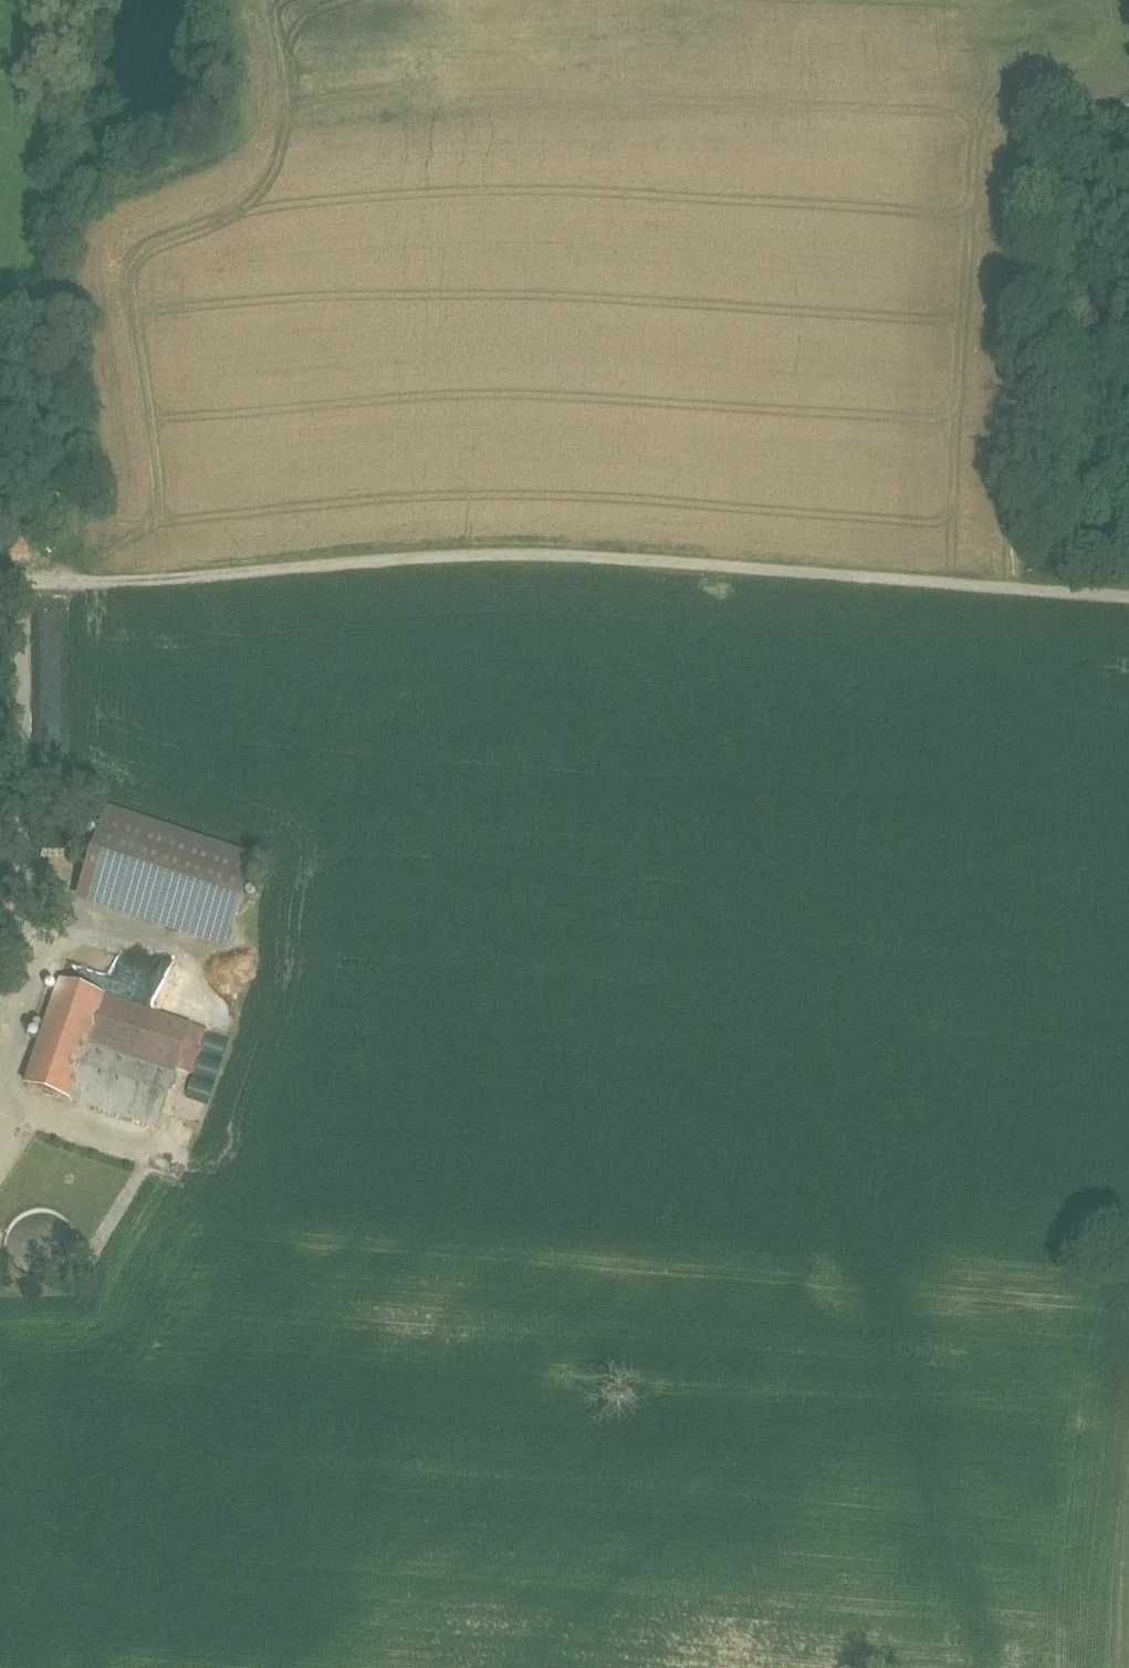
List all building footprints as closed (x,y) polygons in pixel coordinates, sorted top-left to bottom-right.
[(253,869),(104,818),(70,914),(219,966),(253,869)] [(53,991),(135,1018),(142,997),(56,969),(49,990),(53,991)] [(135,1018),(53,991),(19,1094),(153,1138),(172,1080),(188,1085),(203,1040),(135,1018)] [(71,1236),(62,1225),(49,1218),(34,1217),(19,1222),(9,1231),(2,1244),(0,1259),(4,1272),(14,1284),(25,1290),(42,1292),(56,1288),(68,1279),(75,1265),(76,1251),(71,1236)]
